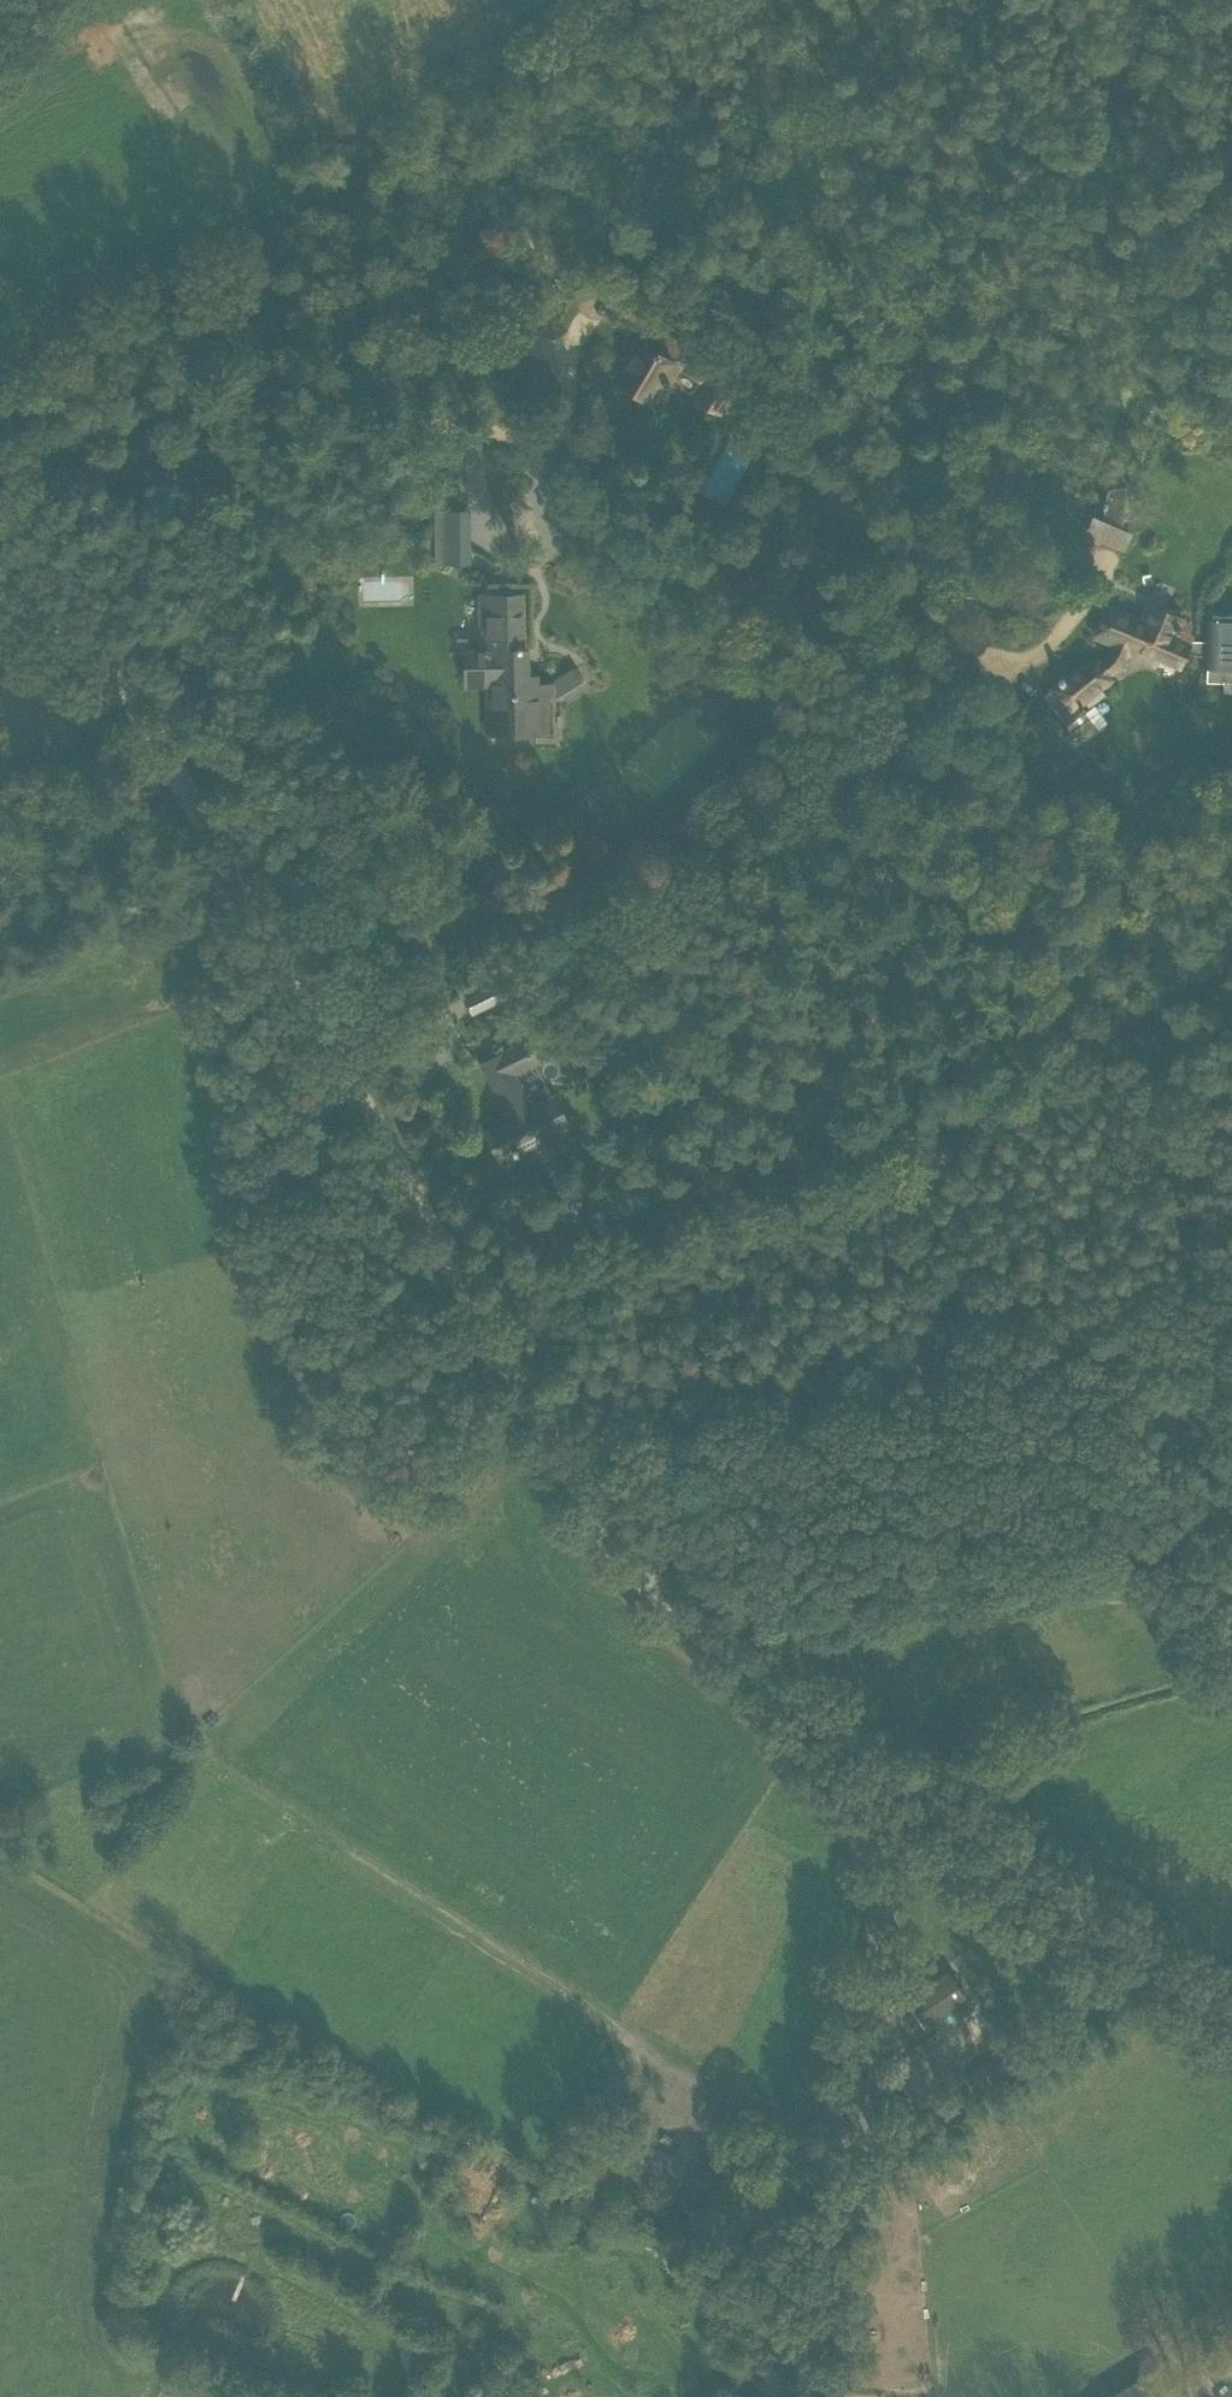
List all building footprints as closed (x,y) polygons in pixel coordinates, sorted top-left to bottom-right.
[(719,411),(739,377),(688,347),(667,335),(657,352),(639,342),(616,380),(639,393),(637,396),(652,405),(664,384),(668,386),(670,383),(664,379),(673,364),(707,384),(698,399),(719,411)] [(1129,533),(1122,529),(1126,491),(1108,490),(1108,506),(1103,506),(1103,521),(1094,517),(1087,533),(1122,548),(1129,533)] [(471,547),(435,547),(435,565),(471,564),(471,547)] [(478,651),(466,652),(466,678),(487,678),(487,733),(487,735),(506,735),(506,738),(523,737),(523,735),(546,735),(545,695),(553,695),(552,685),(533,685),(533,676),(519,676),(519,650),(521,650),(521,594),(483,594),(483,629),(477,629),(478,651)] [(1058,684),(1044,696),(1067,725),(1076,718),(1086,710),(1079,701),(1138,655),(1143,658),(1147,649),(1179,664),(1185,650),(1189,639),(1190,639),(1192,636),(1187,634),(1191,625),(1182,621),(1183,619),(1170,614),(1148,604),(1142,619),(1107,605),(1094,636),(1115,644),(1113,648),(1111,652),(1109,655),(1105,658),(1103,661),(1099,663),(1095,661),(1094,660),(1093,660),(1091,660),(1090,660),(1088,660),(1087,661),(1066,678),(1064,676),(1056,682),(1058,684)] [(1185,650),(1190,652),(1195,654),(1201,655),(1207,655),(1206,680),(1231,681),(1231,615),(1212,614),(1212,618),(1207,617),(1206,640),(1190,639),(1189,639),(1185,650)] [(1067,725),(1065,726),(1069,732),(1065,735),(1075,748),(1086,739),(1099,729),(1089,716),(1080,724),(1076,718),(1067,725)] [(537,966),(514,976),(506,980),(503,974),(484,983),(487,989),(467,998),(474,1012),(521,990),(567,970),(559,952),(535,962),(537,966)] [(554,1097),(537,1105),(534,1107),(518,1074),(539,1063),(531,1045),(527,1047),(525,1042),(509,1050),(482,1063),(483,1065),(504,1106),(504,1107),(504,1108),(508,1106),(514,1117),(488,1130),(488,1129),(485,1131),(500,1159),(501,1158),(513,1151),(516,1157),(520,1155),(519,1153),(545,1139),(548,1146),(550,1145),(550,1144),(570,1134),(570,1135),(572,1134),(554,1097)] [(948,1971),(928,1984),(906,1999),(924,2026),(950,2008),(957,2018),(973,2007),(948,1971)] [(433,2146),(418,2153),(426,2170),(441,2163),(433,2146)] [(1153,2370),(1133,2383),(1109,2396),(1169,2396),(1153,2370)]
